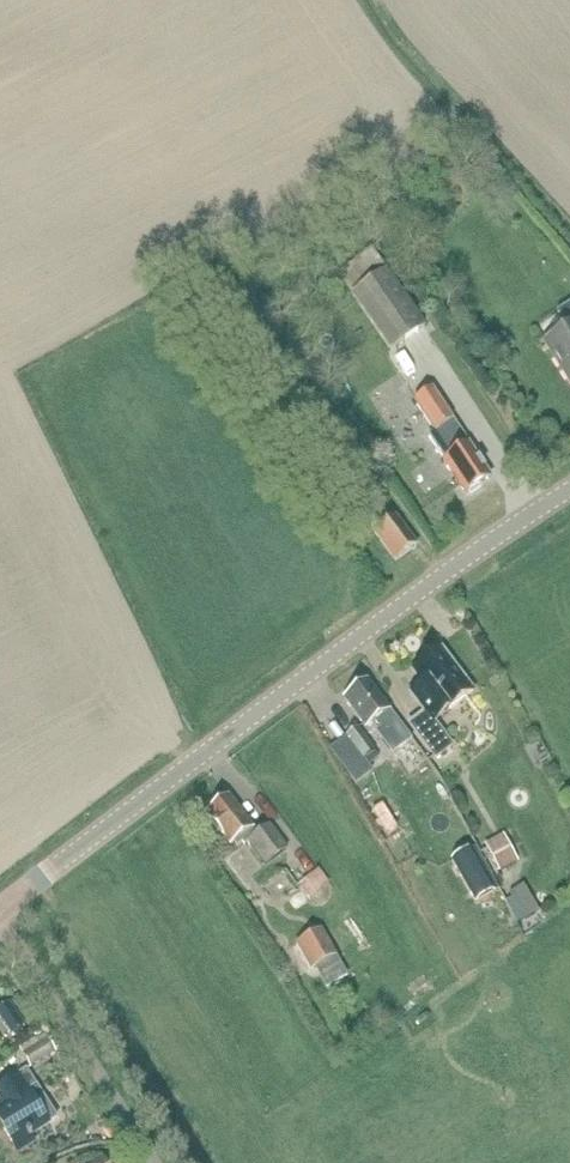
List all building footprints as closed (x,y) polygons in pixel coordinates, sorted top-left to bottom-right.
[(390,352),(424,328),(371,250),(337,273),(390,352)] [(558,313),(568,329),(546,344),(569,382),(569,305),(558,313)] [(480,485),(490,478),(432,390),(415,401),(436,433),(429,437),(446,462),(445,462),(466,494),(469,492),(471,494),(481,487),(480,485)] [(416,547),(384,503),(371,512),(368,508),(359,514),(395,563),(416,547)] [(434,722),(474,692),(441,650),(412,672),(422,685),(410,694),(428,717),(414,728),(411,724),(410,725),(436,759),(452,747),(434,722)] [(395,755),(414,741),(369,681),(358,689),(354,689),(349,693),(348,697),(344,700),(368,731),(381,721),(386,728),(378,733),(395,755)] [(358,729),(347,737),(364,760),(376,752),(358,729)] [(364,760),(347,737),(330,750),(356,786),(373,773),(364,760)] [(266,866),(287,850),(269,827),(258,836),(229,798),(207,815),(230,845),(234,843),(237,847),(242,843),(244,846),(248,843),(266,866)] [(372,801),(360,806),(371,834),(383,828),(372,801)] [(484,845),(500,874),(519,863),(504,835),(484,845)] [(470,851),(452,861),(474,900),(492,890),(470,851)] [(321,873),(302,888),(311,901),(324,891),(323,890),(330,884),(321,873)] [(540,913),(524,885),(509,894),(524,922),(540,913)] [(295,945),(311,972),(315,969),(337,956),(339,955),(323,928),(295,945)] [(337,956),(315,969),(326,989),(348,976),(337,956)] [(3,1029),(11,1041),(27,1030),(19,1018),(3,1029)] [(31,1070),(57,1053),(48,1039),(35,1047),(32,1042),(19,1050),(31,1070)] [(47,1124),(28,1092),(36,1087),(27,1071),(0,1088),(0,1096),(6,1106),(0,1110),(0,1124),(14,1145),(15,1145),(19,1150),(33,1140),(30,1135),(47,1124)]
